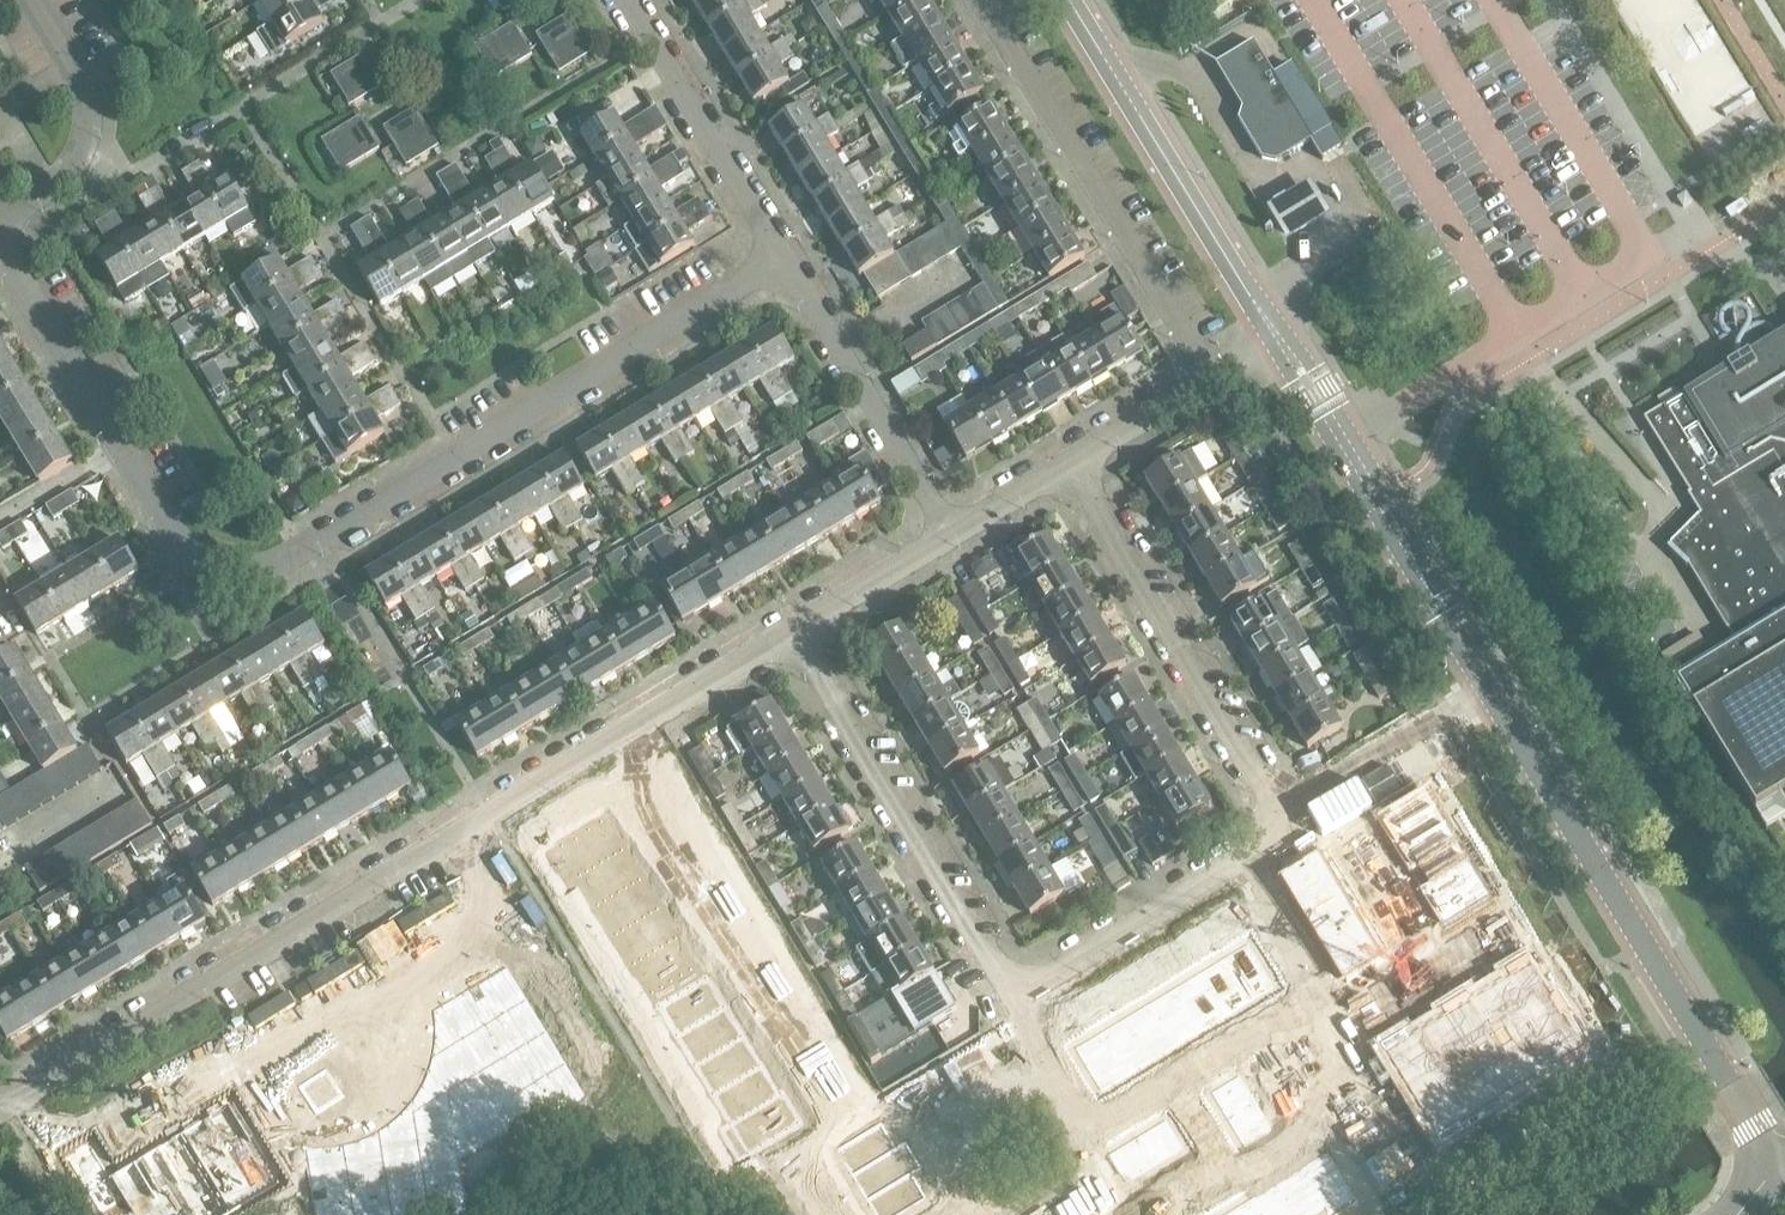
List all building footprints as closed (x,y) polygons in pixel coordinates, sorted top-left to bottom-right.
[(310,2),(273,25),(260,33),(274,55),(324,24),(316,11),(335,0),(313,0),(310,2)] [(260,3),(273,25),(310,2),(313,0),(265,0),(260,3)] [(527,0),(495,0),(504,14),(527,0)] [(745,9),(759,0),(704,0),(694,6),(709,30),(745,9)] [(724,55),(760,33),(750,18),(764,9),(759,0),(745,9),(709,30),(724,55)] [(817,12),(827,6),(824,0),(810,0),(817,12)] [(887,14),(909,0),(878,0),(887,14)] [(927,0),(909,0),(887,14),(902,39),(938,17),(927,0)] [(1214,17),(1243,0),(1204,0),(1214,17)] [(817,12),(837,44),(847,38),(827,6),(817,12)] [(560,74),(592,55),(569,16),(537,36),(560,74)] [(953,42),(938,17),(902,39),(891,46),(906,71),(917,64),(953,42)] [(812,18),(801,25),(808,37),(820,30),(812,18)] [(495,80),(533,57),(513,25),(475,48),(495,80)] [(739,79),(775,58),(789,49),(784,40),(769,49),(760,33),(724,55),(739,79)] [(837,44),(852,69),(862,63),(847,38),(837,44)] [(933,89),(968,68),(953,42),(917,64),(933,89)] [(1290,102),(1275,76),(1255,43),(1218,66),(1244,108),(1240,121),(1264,160),(1277,162),(1331,129),(1308,91),(1290,102)] [(790,83),(780,67),(795,58),(789,49),(775,58),(739,79),(754,105),(790,83)] [(351,108),(389,85),(370,52),(331,76),(351,108)] [(877,88),(862,63),(852,69),(867,94),(877,88)] [(937,122),(949,115),(984,94),(968,68),(933,89),(941,102),(929,110),(937,122)] [(867,94),(883,119),(893,113),(877,88),(867,94)] [(957,128),(966,143),(955,150),(962,161),(973,154),(1008,132),(992,106),(957,128)] [(805,107),(770,129),(786,154),(821,132),(836,123),(830,115),(815,123),(805,107)] [(594,158),(628,138),(662,117),(656,108),(623,129),(615,115),(581,136),(594,158)] [(408,168),(439,148),(416,110),(384,129),(408,168)] [(883,119),(903,152),(913,146),(893,113),(883,119)] [(662,117),(628,138),(594,158),(608,180),(641,159),(635,148),(668,128),(662,117)] [(342,174),(381,151),(361,118),(322,142),(342,174)] [(821,132),(786,154),(800,179),(836,157),(826,141),(849,127),(844,118),(836,123),(821,132)] [(1024,157),(1008,132),(973,154),(988,179),(1024,157)] [(495,155),(533,216),(555,203),(533,165),(520,173),(500,140),(490,146),(495,155)] [(881,151),(879,152),(884,161),(896,154),(890,145),(881,151)] [(903,152),(923,185),(933,179),(913,146),(903,152)] [(621,201),(655,181),(680,166),(689,161),(683,151),(649,172),(641,159),(608,180),(621,201)] [(554,153),(533,165),(546,185),(566,173),(554,153)] [(489,192),(512,229),(533,216),(495,155),(486,161),(501,185),(489,192)] [(836,157),(800,179),(815,203),(865,173),(860,164),(845,173),(836,157)] [(1039,183),(1024,157),(988,179),(1004,204),(1039,183)] [(228,226),(250,213),(229,179),(217,187),(202,162),(192,168),(228,226)] [(584,165),(567,175),(573,184),(589,174),(584,165)] [(490,243),(512,229),(489,192),(477,199),(457,166),(447,172),(490,243)] [(680,166),(655,181),(621,201),(634,223),(668,203),(661,191),(685,176),(680,166)] [(185,205),(206,239),(228,226),(192,168),(182,173),(197,198),(185,205)] [(873,168),(865,173),(815,203),(830,228),(866,206),(856,190),(870,182),(869,180),(877,175),(873,168)] [(497,254),(490,243),(447,172),(437,178),(458,211),(446,218),(475,267),(497,254)] [(923,185),(938,210),(948,204),(933,179),(923,185)] [(1311,179),(1267,205),(1286,239),(1331,213),(1311,179)] [(1054,208),(1039,183),(1004,204),(1019,229),(1054,208)] [(184,253),(206,239),(185,205),(174,212),(159,188),(149,194),(184,253)] [(142,232),(163,266),(184,253),(149,194),(140,200),(154,224),(142,232)] [(1692,204),(1686,194),(1678,200),(1684,209),(1692,204)] [(675,215),(668,203),(634,223),(625,228),(638,250),(705,209),(700,199),(675,215)] [(409,207),(447,269),(454,280),(475,267),(446,218),(434,225),(419,201),(409,207)] [(963,229),(948,204),(938,210),(947,224),(953,235),(963,229)] [(866,206),(830,228),(845,252),(895,222),(889,213),(875,222),(866,206)] [(454,280),(447,269),(409,207),(400,213),(415,237),(403,244),(425,282),(432,293),(454,280)] [(900,207),(889,213),(895,222),(906,216),(900,207)] [(1034,254),(1070,233),(1054,208),(1019,229),(1034,254)] [(651,274),(694,247),(686,234),(711,218),(705,209),(638,250),(636,251),(651,274)] [(106,220),(141,279),(163,266),(142,232),(131,238),(116,214),(106,220)] [(361,224),(404,295),(425,282),(403,244),(391,252),(371,218),(361,224)] [(148,290),(141,279),(106,220),(96,226),(112,250),(98,258),(126,304),(148,290)] [(860,277),(864,274),(896,255),(886,239),(900,230),(895,222),(845,252),(860,277)] [(1391,233),(1387,227),(1384,222),(1369,230),(1376,242),(1389,234),(1391,233)] [(382,309),(404,295),(361,224),(351,230),(372,263),(359,271),(382,309)] [(947,224),(934,232),(949,257),(962,249),(953,235),(947,224)] [(979,254),(963,229),(953,235),(962,249),(969,260),(979,254)] [(934,232),(922,240),(937,265),(949,257),(934,232)] [(1050,280),(1085,259),(1070,233),(1034,254),(1050,280)] [(922,240),(909,247),(925,272),(937,265),(922,240)] [(602,244),(582,256),(595,276),(614,264),(602,244)] [(925,272),(909,247),(897,254),(912,280),(925,272)] [(262,254),(249,262),(256,272),(269,264),(262,254)] [(568,254),(559,259),(566,269),(574,264),(568,254)] [(912,280),(897,254),(896,255),(864,274),(879,300),(912,280)] [(969,260),(984,285),(994,279),(979,254),(969,260)] [(279,260),(242,283),(230,290),(244,312),(256,305),(293,283),(317,268),(312,259),(287,273),(279,260)] [(1064,279),(1073,294),(1098,279),(1089,264),(1064,279)] [(317,268),(293,283),(256,305),(269,327),(306,304),(299,293),(324,278),(317,268)] [(611,270),(598,278),(606,291),(619,283),(611,270)] [(984,285),(999,310),(1009,304),(994,279),(984,285)] [(1073,294),(1064,279),(1039,295),(1045,305),(1069,290),(1072,295),(1073,294)] [(984,285),(972,293),(987,318),(999,310),(984,285)] [(202,293),(189,301),(195,311),(208,303),(202,293)] [(972,293),(959,300),(974,325),(987,318),(972,293)] [(1014,310),(1020,320),(1045,305),(1039,295),(1014,310)] [(974,325),(959,300),(947,308),(962,333),(974,325)] [(282,348),(319,326),(344,311),(338,301),(313,317),(306,304),(269,327),(282,348)] [(1123,317),(1122,318),(1115,307),(1090,322),(1097,333),(1118,369),(1144,353),(1123,317)] [(947,308),(935,316),(950,340),(962,333),(947,308)] [(989,325),(995,335),(1020,320),(1014,310),(989,325)] [(295,370),(332,348),(325,336),(350,321),(344,311),(319,326),(282,348),(295,370)] [(950,340),(935,316),(923,323),(928,332),(937,348),(950,340)] [(185,320),(172,328),(180,340),(192,333),(185,320)] [(995,335),(989,325),(964,341),(969,351),(995,335)] [(780,372),(795,362),(776,329),(750,344),(770,377),(784,400),(793,395),(780,372)] [(928,332),(903,348),(912,363),(937,348),(928,332)] [(1093,384),(1118,369),(1097,333),(1071,348),(1093,384)] [(1685,394),(1644,419),(1709,524),(1701,532),(1678,555),(1688,565),(1737,648),(1678,683),(1767,827),(1769,825),(1758,809),(1781,796),(1784,802),(1784,333),(1685,394)] [(1068,399),(1093,384),(1071,348),(1064,337),(1039,352),(1068,399)] [(969,351),(964,341),(939,356),(945,365),(969,351)] [(12,361),(0,342),(0,368),(12,361)] [(308,392),(345,369),(370,354),(364,344),(339,359),(332,348),(295,370),(283,377),(296,399),(308,392)] [(784,400),(770,377),(750,344),(725,359),(746,392),(761,383),(775,406),(784,400)] [(191,347),(186,350),(194,363),(199,360),(199,354),(194,345),(191,347)] [(1021,379),(1043,414),(1068,399),(1039,352),(1015,368),(1022,379),(1021,379)] [(375,364),(370,354),(345,369),(308,392),(321,413),(358,391),(351,379),(375,364)] [(945,365),(939,356),(913,372),(922,385),(948,370),(945,365)] [(731,401),(746,392),(725,359),(701,374),(721,407),(735,430),(744,425),(731,401)] [(27,387),(12,361),(0,368),(0,403),(27,387)] [(214,362),(200,370),(206,381),(220,372),(214,362)] [(913,372),(892,385),(901,399),(922,386),(922,385),(913,372)] [(676,389),(696,422),(712,413),(726,436),(735,430),(721,407),(701,374),(676,389)] [(996,394),(1018,430),(1043,414),(1021,379),(996,394)] [(42,412),(27,387),(0,403),(0,419),(8,433),(42,412)] [(365,403),(358,391),(321,413),(309,420),(322,442),(371,412),(396,397),(390,388),(365,403)] [(681,431),(696,422),(676,389),(652,404),(686,460),(695,455),(681,431)] [(971,409),(992,445),(1018,430),(996,394),(971,409)] [(396,397),(371,412),(322,442),(336,465),(384,435),(377,422),(402,407),(396,397)] [(944,425),(967,461),(992,445),(971,409),(963,397),(948,406),(956,418),(944,425)] [(627,419),(647,452),(663,443),(677,465),(686,460),(652,404),(627,419)] [(23,458),(58,438),(42,412),(8,433),(23,458)] [(255,412),(247,416),(252,425),(260,421),(255,412)] [(603,434),(623,467),(637,490),(646,484),(632,461),(647,452),(627,419),(603,434)] [(833,423),(807,438),(815,451),(841,436),(833,423)] [(1236,461),(1246,454),(1233,433),(1223,439),(1236,461)] [(637,490),(623,467),(603,434),(577,450),(597,482),(614,472),(628,495),(637,490)] [(73,464),(58,438),(23,458),(39,485),(73,464)] [(803,453),(798,444),(783,453),(788,462),(803,453)] [(955,467),(945,450),(934,456),(945,473),(955,467)] [(1161,505),(1197,484),(1208,477),(1192,451),(1181,458),(1146,479),(1161,505)] [(788,462),(783,453),(767,463),(773,472),(788,462)] [(271,454),(262,460),(271,473),(284,465),(279,455),(271,454)] [(1236,461),(1248,482),(1258,476),(1246,454),(1236,461)] [(540,472),(560,505),(574,528),(583,522),(570,499),(585,489),(565,457),(540,472)] [(882,503),(873,488),(861,469),(850,475),(844,466),(829,475),(835,484),(856,519),(882,503)] [(516,487),(535,520),(551,510),(565,533),(574,528),(560,505),(540,472),(516,487)] [(734,483),(739,492),(754,483),(749,474),(734,483)] [(739,492),(734,483),(718,493),(724,502),(739,492)] [(811,499),(832,533),(856,519),(835,484),(811,499)] [(1177,531),(1212,510),(1197,484),(1161,505),(1177,531)] [(1276,506),(1263,484),(1253,490),(1266,512),(1276,506)] [(534,552),(520,529),(535,520),(516,487),(491,502),(525,557),(534,552)] [(80,504),(72,491),(59,499),(67,511),(80,504)] [(300,494),(287,502),(295,515),(309,507),(300,494)] [(67,511),(59,499),(46,507),(54,519),(67,511)] [(807,548),(832,533),(811,499),(786,514),(807,548)] [(466,517),(486,550),(502,540),(515,563),(525,557),(491,502),(466,517)] [(705,513),(699,504),(684,513),(690,522),(705,513)] [(1266,512),(1279,533),(1289,526),(1276,506),(1266,512)] [(1192,556),(1227,535),(1212,510),(1177,531),(1192,556)] [(684,513),(669,522),(674,531),(690,522),(684,513)] [(807,548),(786,514),(761,529),(782,563),(807,548)] [(442,532),(462,564),(476,587),(485,582),(471,559),(486,550),(466,517),(442,532)] [(9,530),(17,542),(29,534),(22,522),(9,530)] [(665,537),(659,528),(634,543),(640,552),(665,537)] [(737,543),(758,578),(782,563),(761,529),(737,543)] [(9,530),(0,535),(0,544),(4,550),(17,542),(9,530)] [(417,546),(437,579),(453,570),(466,593),(476,587),(462,564),(442,532),(417,546)] [(1207,582),(1243,561),(1227,535),(1192,556),(1207,582)] [(1065,563),(1049,537),(1014,558),(1030,584),(1065,563)] [(114,589),(141,573),(120,539),(94,555),(114,589)] [(601,543),(588,551),(593,560),(607,552),(601,543)] [(758,578),(737,543),(712,558),(733,593),(758,578)] [(1301,569),(1311,563),(1299,543),(1289,549),(1301,569)] [(436,611),(422,588),(437,579),(417,546),(393,561),(413,594),(426,616),(436,611)] [(628,559),(622,550),(607,560),(612,569),(628,559)] [(68,570),(89,605),(114,589),(94,555),(68,570)] [(992,557),(972,569),(981,583),(1001,571),(992,557)] [(687,573),(709,608),(733,593),(712,558),(687,573)] [(426,616),(413,594),(393,561),(367,577),(388,610),(404,600),(417,622),(426,616)] [(1251,575),(1243,561),(1207,582),(1223,608),(1259,587),(1270,580),(1262,568),(1251,575)] [(1080,589),(1065,563),(1030,584),(1045,610),(1080,589)] [(1301,569),(1314,591),(1324,585),(1311,563),(1301,569)] [(561,565),(550,571),(555,580),(566,573),(561,565)] [(43,586),(64,620),(89,605),(68,570),(43,586)] [(593,580),(588,571),(572,580),(578,589),(593,580)] [(683,623),(709,608),(687,573),(674,581),(668,572),(656,579),(662,589),(683,623)] [(538,579),(514,593),(520,604),(544,590),(538,579)] [(578,589),(572,580),(557,590),(562,599),(578,589)] [(977,616),(991,608),(975,582),(962,590),(977,616)] [(43,586),(17,601),(37,636),(64,620),(43,586)] [(1096,614),(1080,589),(1045,610),(1060,635),(1096,614)] [(1278,592),(1231,620),(1247,647),(1282,625),(1293,618),(1278,592)] [(961,625),(971,619),(959,598),(949,604),(961,625)] [(1336,627),(1346,621),(1334,600),(1323,607),(1336,627)] [(523,610),(529,619),(544,610),(539,601),(523,610)] [(630,619),(651,654),(676,639),(656,603),(630,619)] [(977,616),(990,636),(999,631),(988,610),(991,608),(977,616)] [(529,619),(523,610),(508,619),(513,628),(529,619)] [(472,612),(462,617),(471,631),(480,625),(472,612)] [(310,656),(326,646),(306,613),(281,629),(301,662),(315,684),(324,679),(310,656)] [(1111,640),(1096,614),(1060,635),(1076,661),(1111,640)] [(626,669),(651,654),(630,619),(605,634),(626,669)] [(961,625),(974,647),(984,640),(971,619),(961,625)] [(1336,627),(1349,649),(1359,643),(1346,621),(1336,627)] [(904,625),(869,645),(884,672),(919,651),(904,625)] [(1282,625),(1247,647),(1262,672),(1297,651),(1282,625)] [(315,684),(301,662),(281,629),(256,644),(276,676),(292,667),(306,690),(315,684)] [(495,640),(489,631),(474,640),(480,649),(495,640)] [(580,649),(602,684),(626,669),(605,634),(580,649)] [(995,645),(1008,666),(1018,660),(1005,639),(995,645)] [(442,640),(429,647),(434,656),(447,649),(442,640)] [(480,649),(474,640),(459,649),(464,658),(480,649)] [(1127,666),(1111,640),(1076,661),(1091,687),(1127,666)] [(261,686),(276,676),(256,644),(232,658),(252,691),(266,714),(275,708),(261,686)] [(0,658),(0,694),(32,675),(16,649),(0,658)] [(602,684),(580,649),(556,664),(577,699),(602,684)] [(979,655),(992,676),(1002,670),(989,649),(979,655)] [(935,676),(919,651),(884,672),(900,697),(935,676)] [(1297,651),(1262,672),(1277,697),(1312,676),(1297,651)] [(1377,672),(1376,671),(1364,651),(1355,657),(1367,678),(1377,672)] [(266,714),(252,691),(232,658),(207,673),(227,706),(242,697),(256,720),(266,714)] [(446,669),(440,660),(424,669),(430,678),(446,669)] [(1018,660),(1008,666),(1021,688),(1031,682),(1018,660)] [(552,714),(577,699),(556,664),(531,679),(552,714)] [(1002,670),(992,676),(1005,697),(1015,691),(1002,670)] [(1377,672),(1367,678),(1380,699),(1390,693),(1377,672)] [(212,715),(227,706),(207,673),(183,688),(217,744),(226,738),(212,715)] [(47,700),(32,675),(0,694),(0,699),(13,721),(47,700)] [(943,689),(935,676),(900,697),(915,723),(950,702),(950,703),(961,696),(954,683),(943,689)] [(1312,676),(1277,697),(1292,723),(1328,702),(1328,703),(1338,696),(1332,687),(1322,693),(1312,676)] [(1150,704),(1134,678),(1099,699),(1115,725),(1150,704)] [(528,729),(552,714),(531,679),(507,694),(528,729)] [(158,703),(178,736),(193,726),(207,750),(217,744),(183,688),(158,703)] [(482,709),(503,744),(528,729),(507,694),(482,709)] [(29,746),(63,725),(47,700),(13,721),(29,746)] [(1037,700),(1026,706),(1039,727),(1050,721),(1037,700)] [(968,711),(967,709),(966,707),(965,706),(964,705),(962,704),(961,703),(958,703),(956,703),(954,703),(951,704),(950,703),(950,702),(915,723),(930,748),(965,727),(964,725),(966,723),(967,722),(968,719),(969,716),(969,713),(969,712),(968,711)] [(1328,702),(1292,723),(1308,749),(1343,728),(1328,703),(1328,702)] [(134,718),(154,750),(168,774),(177,768),(162,745),(178,736),(158,703),(134,718)] [(772,703),(737,724),(727,730),(743,757),(753,751),(788,730),(772,703)] [(1165,730),(1150,704),(1115,725),(1130,751),(1165,730)] [(1026,706),(1024,708),(1016,713),(1029,734),(1039,727),(1026,706)] [(368,716),(367,714),(363,707),(347,717),(353,726),(368,716)] [(503,744),(482,709),(457,724),(478,759),(503,744)] [(134,718),(109,733),(128,766),(144,756),(158,780),(168,774),(154,750),(134,718)] [(1050,721),(1039,727),(1053,748),(1063,742),(1050,721)] [(63,761),(75,754),(79,752),(63,725),(29,746),(44,772),(51,768),(63,761)] [(981,754),(965,727),(930,748),(946,774),(981,754)] [(1053,748),(1039,727),(1029,734),(1042,755),(1053,748)] [(334,737),(328,728),(314,737),(319,746),(334,737)] [(803,755),(788,730),(753,751),(768,776),(803,755)] [(1181,755),(1165,730),(1130,751),(1121,757),(1136,782),(1146,776),(1181,755)] [(278,735),(267,742),(273,751),(284,744),(278,735)] [(314,737),(298,747),(303,756),(319,746),(314,737)] [(226,738),(217,744),(224,756),(233,750),(226,738)] [(103,771),(102,769),(88,746),(79,752),(75,754),(90,779),(103,771)] [(717,772),(702,747),(689,755),(704,779),(717,772)] [(366,767),(387,802),(412,787),(391,752),(366,767)] [(90,779),(75,754),(63,761),(78,786),(90,779)] [(819,781),(803,755),(768,776),(784,802),(819,781)] [(1196,781),(1181,755),(1146,776),(1161,802),(1196,781)] [(1075,756),(1065,762),(1078,782),(1088,777),(1075,756)] [(285,767),(279,758),(265,767),(270,776),(285,767)] [(63,761),(51,768),(66,793),(78,786),(63,761)] [(970,813),(1005,792),(1016,786),(1008,772),(997,779),(989,766),(954,787),(970,813)] [(1072,787),(1059,766),(1049,772),(1062,792),(1072,787)] [(270,776),(265,767),(249,776),(254,785),(270,776)] [(341,782),(362,817),(387,802),(366,767),(341,782)] [(51,768),(44,772),(39,776),(54,801),(66,793),(51,768)] [(177,768),(168,774),(173,782),(182,777),(177,768)] [(704,779),(717,802),(726,796),(715,775),(718,773),(717,772),(704,779)] [(39,776),(27,783),(42,808),(54,801),(39,776)] [(1101,798),(1088,777),(1078,782),(1091,804),(1101,798)] [(834,806),(819,781),(784,802),(799,827),(834,806)] [(1177,853),(1174,847),(1205,829),(1197,816),(1212,807),(1196,781),(1161,802),(1174,824),(1140,845),(1153,867),(1177,853)] [(338,832),(362,817),(341,782),(317,797),(338,832)] [(27,783),(15,790),(30,815),(42,808),(27,783)] [(1075,814),(1085,808),(1072,787),(1062,792),(1075,814)] [(215,796),(221,805),(235,797),(230,788),(215,796)] [(15,790),(3,797),(18,823),(30,815),(15,790)] [(985,839),(1020,818),(1005,792),(970,813),(985,839)] [(1426,793),(1389,816),(1390,817),(1400,834),(1437,812),(1427,795),(1426,793)] [(641,795),(627,804),(631,812),(646,803),(641,795)] [(221,805),(215,796),(199,806),(205,815),(221,805)] [(3,797),(0,799),(0,821),(6,830),(18,823),(3,797)] [(313,847),(338,832),(317,797),(292,812),(313,847)] [(138,801),(124,809),(139,834),(153,826),(138,801)] [(735,831),(744,825),(731,804),(722,810),(735,831)] [(850,833),(834,806),(799,827),(815,854),(850,833)] [(1109,833),(1123,825),(1122,825),(1119,826),(1106,806),(1096,812),(1109,833)] [(139,834),(124,809),(112,816),(127,841),(139,834)] [(288,862),(313,847),(292,812),(267,827),(288,862)] [(1437,812),(1400,834),(1411,851),(1448,829),(1437,812)] [(1089,845),(1103,837),(1090,815),(1080,822),(1092,843),(1089,845)] [(127,841),(112,816),(100,824),(115,849),(127,841)] [(186,826),(180,817),(165,826),(171,836),(186,826)] [(1000,864),(1035,843),(1020,818),(985,839),(1000,864)] [(595,823),(554,848),(554,849),(572,879),(613,854),(595,825),(595,823)] [(115,849),(100,824),(87,831),(102,856),(115,849)] [(744,825),(735,831),(748,853),(757,847),(744,825)] [(1109,833),(1125,859),(1138,851),(1123,825),(1109,833)] [(659,826),(645,835),(650,843),(664,834),(659,826)] [(264,876),(288,862),(267,827),(243,842),(264,876)] [(166,842),(159,830),(158,829),(131,846),(138,858),(166,842)] [(1448,829),(1411,851),(1421,868),(1458,846),(1448,829)] [(102,856),(87,831),(75,839),(90,863),(102,856)] [(1089,845),(1105,871),(1118,863),(1103,837),(1089,845)] [(90,863),(75,839),(63,846),(78,871),(90,863)] [(1374,839),(1364,845),(1369,853),(1379,847),(1374,839)] [(264,876),(243,842),(218,856),(239,891),(264,876)] [(1015,890),(1051,868),(1035,843),(1000,864),(1015,890)] [(838,892),(873,871),(858,845),(822,866),(838,892)] [(63,846),(51,854),(65,878),(78,871),(63,846)] [(1458,846),(1421,868),(1432,886),(1468,863),(1458,846)] [(1379,847),(1369,853),(1373,862),(1384,855),(1379,847)] [(1357,849),(1347,855),(1352,863),(1362,857),(1357,849)] [(51,854),(38,861),(53,886),(65,878),(51,854)] [(613,854),(572,879),(590,908),(631,884),(613,854)] [(124,864),(118,855),(103,864),(109,873),(124,864)] [(214,907),(239,891),(218,856),(193,872),(214,907)] [(677,856),(663,864),(668,872),(682,864),(677,856)] [(1362,857),(1352,863),(1357,871),(1367,865),(1362,857)] [(1319,858),(1283,880),(1283,881),(1294,899),(1331,876),(1320,859),(1319,858)] [(53,886),(38,861),(26,869),(41,893),(53,886)] [(769,888),(779,882),(767,862),(757,868),(769,888)] [(1468,863),(1432,886),(1442,903),(1479,881),(1468,863)] [(103,864),(87,874),(93,883),(109,873),(103,864)] [(1066,895),(1051,868),(1015,890),(1031,916),(1066,895)] [(889,896),(873,871),(838,892),(853,918),(889,896)] [(181,937),(207,922),(188,893),(195,889),(185,872),(168,882),(175,894),(160,903),(181,937)] [(1395,873),(1384,880),(1389,888),(1400,882),(1395,873)] [(1331,876),(1294,899),(1304,916),(1341,894),(1331,876)] [(1479,881),(1442,903),(1452,920),(1453,921),(1490,899),(1489,898),(1479,881)] [(779,882),(769,888),(783,910),(792,904),(779,882)] [(1400,882),(1389,888),(1394,896),(1405,890),(1400,882)] [(1378,883),(1368,889),(1373,898),(1383,891),(1378,883)] [(631,884),(590,908),(608,938),(649,913),(631,884)] [(54,894),(60,903),(74,894),(69,885),(54,894)] [(1383,891),(1373,898),(1378,906),(1388,900),(1383,891)] [(54,894),(38,904),(44,913),(60,903),(54,894)] [(1341,894),(1304,916),(1315,933),(1351,911),(1341,894)] [(869,943),(904,922),(889,896),(853,918),(869,943)] [(136,918),(157,952),(181,937),(160,903),(136,918)] [(708,906),(694,915),(699,923),(713,914),(708,906)] [(1416,908),(1405,914),(1410,922),(1421,916),(1416,908)] [(655,909),(614,934),(632,964),(673,939),(655,909)] [(1351,911),(1315,933),(1325,950),(1362,928),(1351,911)] [(25,924),(20,915),(5,924),(10,933),(25,924)] [(1421,916),(1410,922),(1415,930),(1425,924),(1421,916)] [(132,967),(157,952),(136,918),(111,933),(132,967)] [(1399,918),(1389,924),(1394,932),(1404,926),(1399,918)] [(804,947),(814,941),(801,920),(792,926),(804,947)] [(919,947),(904,922),(869,943),(858,950),(873,975),(919,947)] [(5,924),(0,927),(0,939),(10,933),(5,924)] [(1404,926),(1394,932),(1399,940),(1409,934),(1404,926)] [(1362,928),(1325,950),(1335,967),(1372,945),(1362,928)] [(86,947),(107,982),(132,967),(111,933),(86,947)] [(727,937),(713,946),(718,954),(732,945),(727,937)] [(673,939),(632,964),(650,993),(651,994),(692,970),(691,968),(673,939)] [(814,941),(804,947),(817,968),(827,962),(814,941)] [(1248,943),(1223,959),(1247,1000),(1273,984),(1248,943)] [(1372,945),(1335,967),(1346,985),(1347,986),(1384,964),(1383,962),(1372,945)] [(62,962),(83,997),(107,982),(86,947),(62,962)] [(936,975),(919,947),(873,975),(888,1000),(889,1003),(936,975)] [(739,957),(725,966),(730,974),(744,965),(739,957)] [(1223,959),(1198,974),(1223,1015),(1247,1000),(1223,959)] [(83,997),(62,962),(37,977),(58,1012),(83,997)] [(433,1011),(432,1012),(433,1017),(434,1022),(434,1028),(434,1033),(434,1038),(434,1044),(434,1047),(449,1049),(487,1043),(493,1054),(500,1050),(516,1076),(512,1078),(515,1084),(519,1082),(532,1102),(527,1105),(540,1126),(586,1098),(506,967),(475,986),(470,989),(466,991),(461,994),(456,997),(452,1000),(442,1005),(438,1008),(433,1011)] [(835,997),(845,991),(832,971),(823,977),(835,997)] [(1534,971),(1386,1060),(1403,1087),(1422,1120),(1439,1147),(1586,1057),(1563,1018),(1534,971)] [(1198,974),(1173,989),(1198,1030),(1223,1015),(1198,974)] [(888,1000),(850,1023),(849,1024),(873,1064),(958,1013),(941,983),(944,981),(943,979),(939,981),(936,975),(889,1003),(888,1000)] [(58,1012),(37,977),(13,992),(34,1027),(58,1012)] [(699,981),(658,1006),(659,1007),(676,1037),(717,1012),(700,982),(699,981)] [(758,988),(743,996),(748,1005),(763,996),(758,988)] [(1173,989),(1149,1004),(1174,1045),(1198,1030),(1173,989)] [(835,997),(848,1019),(858,1013),(845,991),(835,997)] [(0,1000),(0,1028),(8,1042),(34,1027),(13,992),(0,1000)] [(1149,1004),(1124,1019),(1149,1060),(1174,1045),(1149,1004)] [(1285,1006),(1276,1011),(1283,1021),(1291,1016),(1285,1006)] [(717,1012),(676,1037),(694,1066),(729,1045),(735,1041),(717,1012)] [(1124,1019),(1100,1034),(1124,1075),(1149,1060),(1124,1019)] [(1244,1031),(1235,1036),(1242,1046),(1250,1041),(1244,1031)] [(1075,1049),(1074,1049),(1099,1090),(1100,1089),(1124,1075),(1100,1034),(1075,1049)] [(1235,1036),(1227,1041),(1233,1051),(1242,1046),(1235,1036)] [(788,1038),(774,1047),(779,1055),(793,1047),(788,1038)] [(184,1131),(181,1133),(212,1182),(235,1168),(254,1199),(310,1190),(309,1188),(312,1188),(313,1192),(328,1190),(328,1187),(331,1186),(328,1172),(331,1171),(330,1161),(331,1161),(338,1160),(344,1159),(345,1158),(351,1157),(357,1155),(363,1153),(369,1151),(375,1148),(380,1145),(381,1145),(382,1145),(386,1173),(407,1170),(409,1177),(437,1172),(436,1167),(461,1163),(461,1161),(463,1160),(510,1132),(515,1141),(540,1126),(527,1105),(532,1102),(519,1082),(515,1084),(512,1078),(516,1076),(500,1050),(493,1054),(487,1043),(449,1049),(434,1047),(433,1049),(432,1054),(431,1060),(430,1065),(428,1070),(427,1075),(424,1080),(422,1085),(420,1090),(417,1095),(414,1099),(411,1103),(407,1107),(404,1111),(400,1115),(396,1119),(392,1122),(383,1129),(379,1132),(374,1134),(370,1137),(365,1139),(360,1141),(355,1143),(348,1145),(345,1145),(340,1147),(328,1148),(323,1148),(317,1148),(312,1148),(307,1148),(301,1147),(296,1146),(291,1145),(286,1144),(281,1142),(275,1140),(271,1138),(266,1136),(261,1133),(256,1130),(252,1127),(248,1124),(243,1120),(239,1117),(236,1113),(232,1109),(228,1104),(184,1131)] [(694,1066),(688,1070),(706,1099),(747,1075),(729,1045),(694,1066)] [(1194,1061),(1186,1065),(1192,1076),(1201,1071),(1194,1061)] [(1186,1065),(1178,1070),(1184,1081),(1192,1076),(1186,1065)] [(806,1068),(792,1077),(797,1085),(811,1076),(806,1068)] [(747,1075),(706,1099),(724,1129),(765,1104),(747,1075)] [(1239,1076),(1209,1094),(1239,1143),(1269,1125),(1239,1076)] [(1145,1090),(1137,1095),(1143,1106),(1151,1101),(1145,1090)] [(1137,1095),(1129,1100),(1135,1110),(1143,1106),(1137,1095)] [(825,1099),(811,1107),(816,1116),(830,1107),(825,1099)] [(765,1104),(724,1129),(742,1158),(743,1160),(784,1135),(783,1134),(765,1104)] [(928,1119),(918,1126),(922,1134),(933,1128),(928,1119)] [(880,1124),(839,1149),(840,1150),(855,1175),(896,1150),(881,1125),(880,1124)] [(1156,1126),(1107,1156),(1125,1186),(1174,1156),(1156,1126)] [(933,1128),(922,1134),(927,1142),(938,1136),(933,1128)] [(85,1191),(99,1214),(229,1214),(254,1200),(254,1199),(235,1168),(212,1182),(181,1133),(101,1181),(85,1191)] [(1203,1137),(1191,1145),(1196,1153),(1208,1146),(1203,1137)] [(309,1188),(310,1190),(314,1214),(469,1214),(461,1163),(436,1167),(437,1172),(409,1177),(407,1170),(386,1173),(382,1145),(381,1145),(380,1145),(375,1148),(369,1151),(363,1153),(357,1155),(351,1157),(345,1158),(344,1159),(338,1160),(331,1161),(330,1161),(331,1171),(328,1172),(331,1186),(328,1187),(328,1190),(313,1192),(312,1188),(309,1188)] [(896,1150),(855,1175),(870,1199),(911,1174),(896,1150)] [(948,1152),(937,1158),(942,1166),(953,1160),(948,1152)] [(1329,1155),(1303,1171),(1328,1212),(1353,1196),(1355,1195),(1330,1155),(1329,1155)] [(1277,1187),(1294,1214),(1322,1214),(1328,1212),(1303,1171),(1277,1187)] [(870,1199),(879,1214),(902,1214),(926,1200),(926,1199),(911,1174),(870,1199)] [(1179,1177),(1167,1185),(1175,1197),(1187,1189),(1179,1177)] [(1251,1202),(1259,1214),(1294,1214),(1277,1187),(1251,1202)] [(1223,1214),(1224,1214),(1259,1214),(1251,1202),(1249,1198),(1223,1214)]
